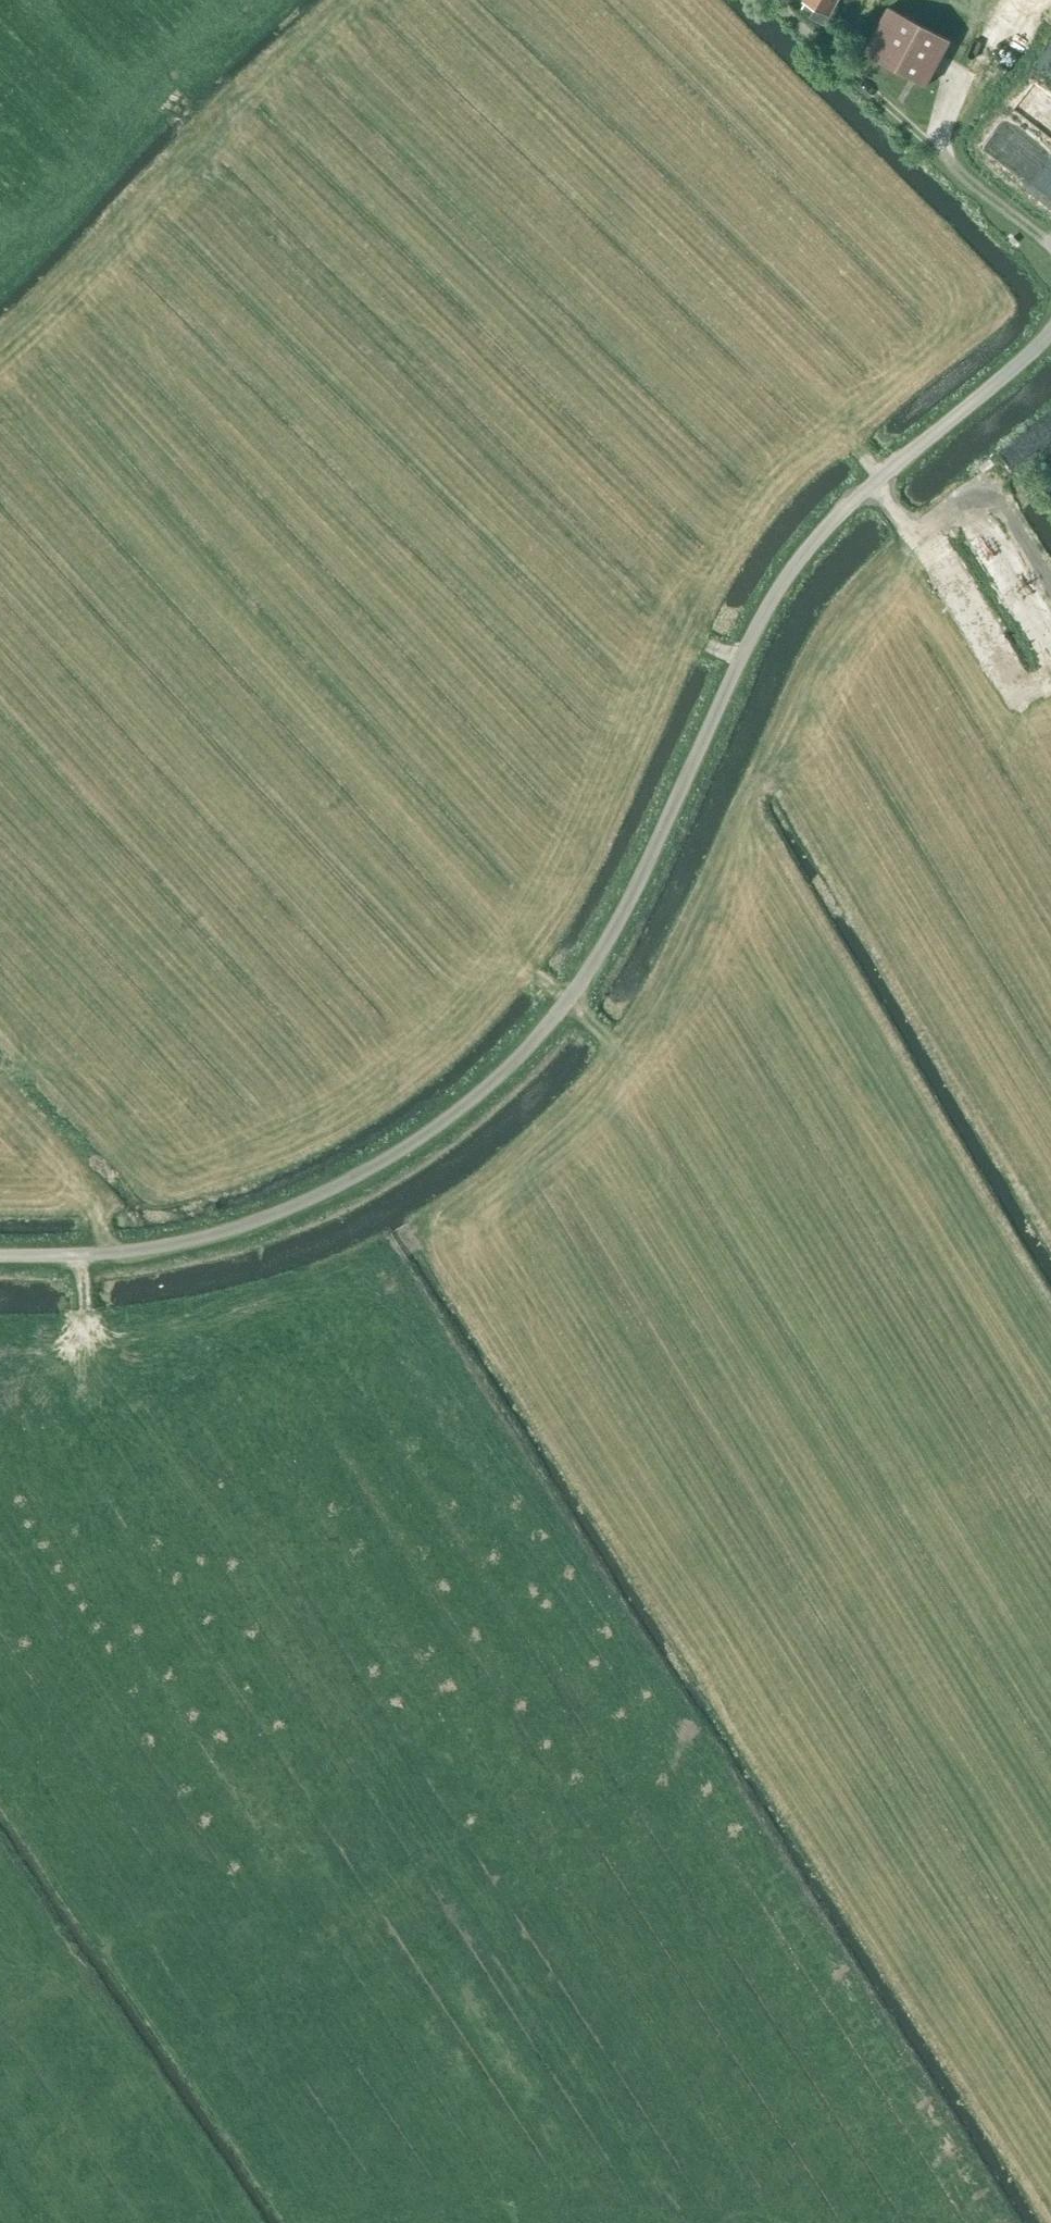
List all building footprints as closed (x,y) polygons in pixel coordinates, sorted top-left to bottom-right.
[(812,20),(825,27),(839,0),(806,0),(803,6),(806,7),(803,13),(813,18),(812,20)] [(889,10),(864,56),(926,90),(951,44),(889,10)]
